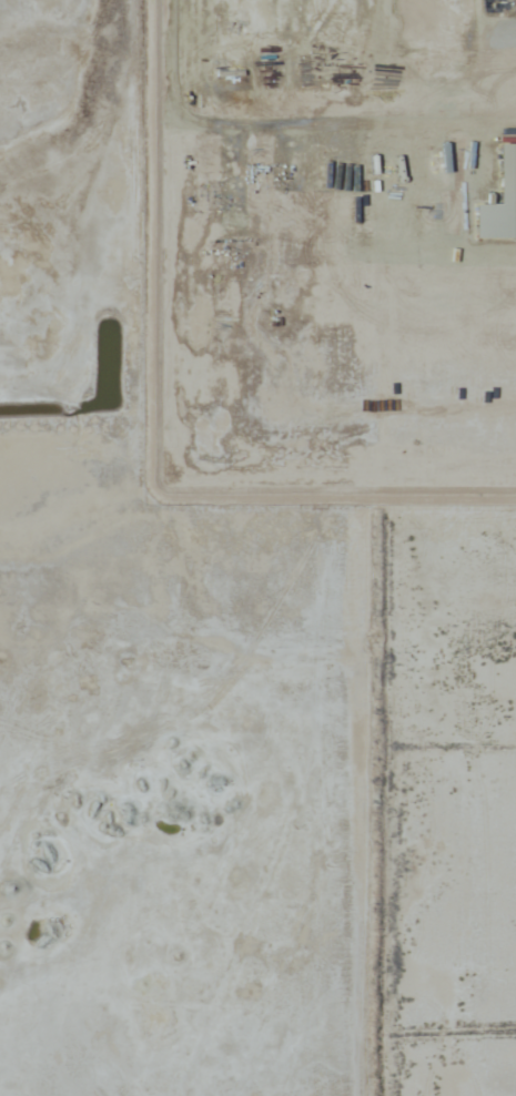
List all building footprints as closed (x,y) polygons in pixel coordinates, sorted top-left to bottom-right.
[(290,201),(290,228),(305,228),(305,201),(290,201)]
